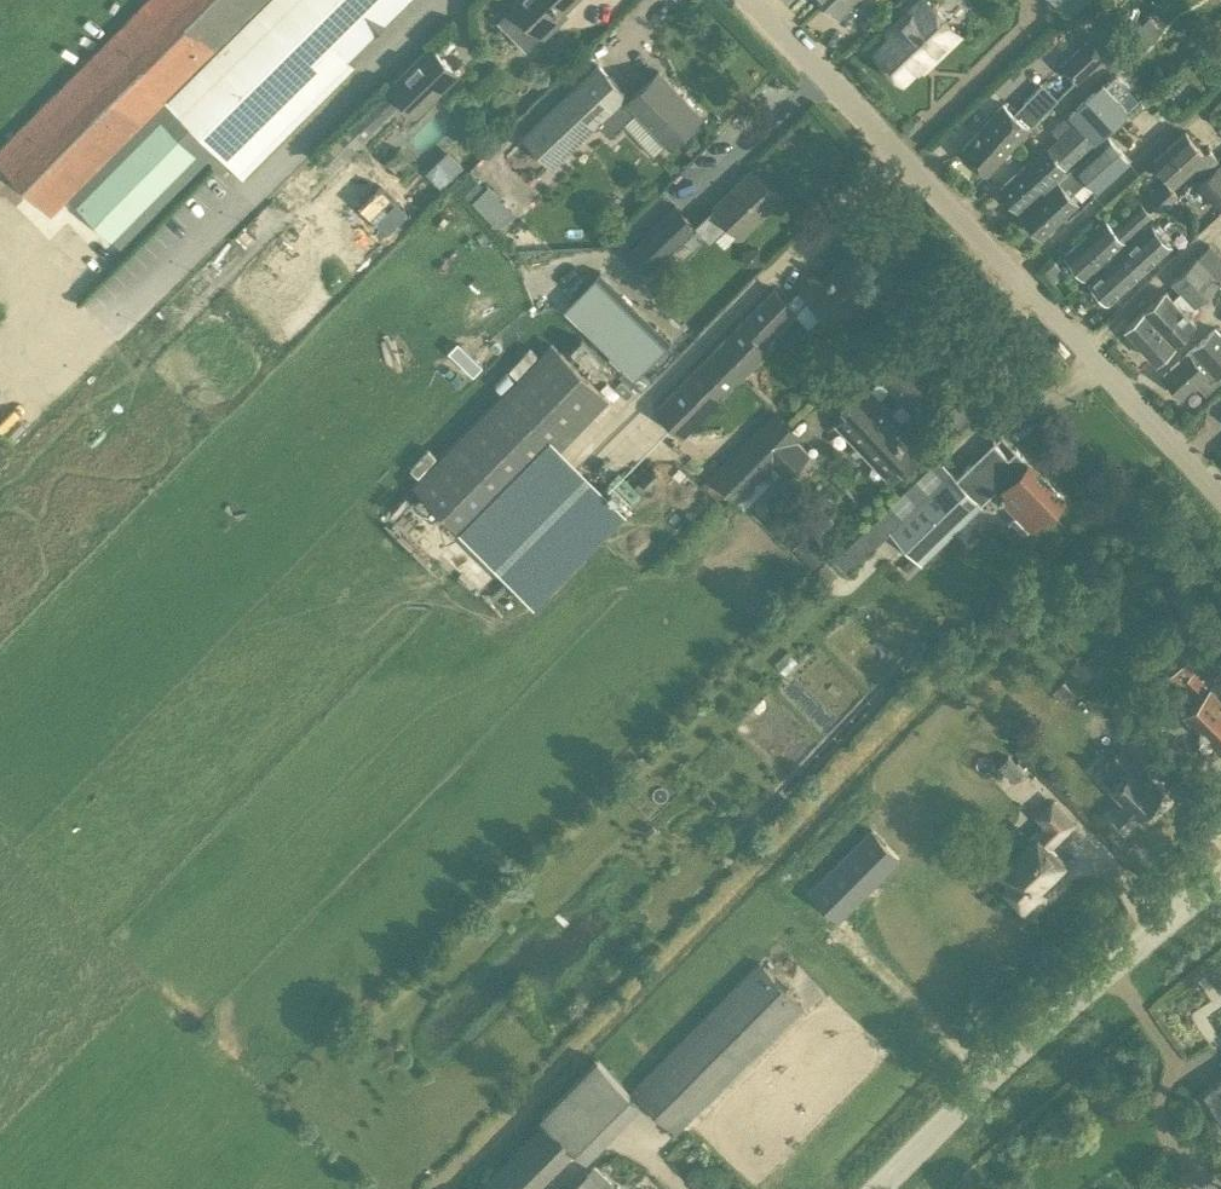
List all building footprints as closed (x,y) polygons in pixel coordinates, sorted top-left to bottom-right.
[(0,147),(0,164),(51,214),(165,100),(242,178),(355,66),(333,43),(377,0),(146,0),(0,147)] [(544,36),(559,21),(555,17),(573,0),(517,0),(513,4),(514,6),(499,21),(528,51),(544,36)] [(839,16),(855,0),(824,0),(839,16)] [(875,52),(900,78),(924,56),(929,61),(959,32),(928,0),(919,0),(893,24),(898,29),(875,52)] [(1069,16),(1087,0),(1055,0),(1069,16)] [(1150,33),(1141,24),(1107,56),(1116,63),(1150,33)] [(1076,81),(1104,54),(1086,36),(1058,63),(1076,81)] [(417,113),(458,73),(431,45),(390,86),(417,113)] [(595,65),(522,135),(550,166),(599,122),(612,136),(638,111),(669,144),(700,114),(659,70),(628,100),(595,65)] [(1002,103),(960,150),(987,174),(1030,127),(1029,127),(1059,97),(1044,82),(1013,112),(1002,103)] [(1065,167),(1128,109),(1104,82),(1068,113),(1057,124),(1063,131),(1045,148),(1044,147),(999,188),(1017,209),(1063,168),(1064,166),(1065,167)] [(401,100),(388,86),(376,97),(390,110),(401,100)] [(358,114),(275,194),(287,210),(370,126),(358,114)] [(161,121),(78,204),(112,238),(195,154),(161,121)] [(1197,174),(1217,158),(1208,146),(1204,151),(1185,130),(1153,159),(1175,183),(1191,168),(1197,174)] [(1070,194),(1088,178),(1098,189),(1129,160),(1107,133),(1075,163),(1057,180),(1021,213),(1041,234),(1077,202),(1070,194)] [(462,162),(447,148),(425,169),(440,184),(462,162)] [(1220,207),(1220,165),(1217,161),(1195,183),(1220,208),(1220,207)] [(713,205),(702,216),(718,232),(728,221),(741,234),(779,199),(751,170),(713,205)] [(388,232),(407,212),(378,183),(359,203),(388,232)] [(509,210),(486,184),(472,198),(495,223),(509,210)] [(1126,240),(1153,215),(1139,200),(1111,225),(1104,216),(1065,253),(1086,275),(1125,239),(1126,240)] [(646,232),(668,254),(697,225),(674,203),(646,232)] [(1109,301),(1141,272),(1140,271),(1164,250),(1144,229),(1121,250),(1089,279),(1109,301)] [(1188,316),(1188,315),(1198,306),(1195,302),(1220,279),(1220,255),(1210,244),(1170,280),(1180,291),(1172,298),(1165,291),(1139,314),(1168,346),(1194,322),(1188,316)] [(821,280),(815,273),(788,300),(796,308),(808,296),(833,321),(871,284),(845,257),(821,280)] [(669,338),(598,272),(568,304),(639,370),(669,338)] [(773,286),(654,407),(682,437),(768,350),(763,345),(798,310),(796,308),(788,300),(773,286)] [(1155,358),(1168,346),(1139,314),(1126,326),(1155,358)] [(1216,327),(1189,351),(1163,374),(1181,395),(1197,381),(1206,392),(1220,378),(1217,375),(1220,372),(1220,332),(1216,327)] [(551,341),(411,482),(461,530),(529,461),(539,470),(609,398),(551,341)] [(457,343),(448,352),(473,375),(482,366),(457,343)] [(915,454),(926,445),(902,420),(911,411),(913,413),(940,387),(904,349),(877,375),(880,379),(870,387),(867,385),(857,394),(855,391),(839,406),(845,412),(834,423),(884,477),(897,464),(899,468),(915,454)] [(743,505),(777,471),(785,478),(810,453),(797,441),(802,435),(775,410),(761,425),(759,423),(727,455),(710,473),(743,505)] [(994,440),(956,477),(981,503),(995,489),(1017,512),(1012,518),(1026,532),(1031,527),(1031,526),(1062,496),(1017,448),(1009,455),(994,440)] [(981,503),(956,477),(938,458),(834,557),(831,554),(816,569),(827,580),(842,565),(847,571),(892,528),(921,559),(981,503)] [(796,543),(814,563),(828,550),(810,530),(796,543)] [(1207,658),(1187,640),(1172,653),(1182,663),(1168,677),(1195,703),(1184,713),(1218,747),(1220,745),(1220,698),(1194,671),(1207,658)] [(1063,681),(1053,691),(1061,699),(1072,689),(1063,681)] [(1123,775),(1111,786),(1126,801),(1108,817),(1120,831),(1159,794),(1142,776),(1145,773),(1121,748),(1105,762),(1111,769),(1115,763),(1123,775)] [(1025,771),(1009,756),(998,765),(1014,782),(1025,771)] [(1028,910),(1045,895),(1036,886),(1062,861),(1046,845),(1071,822),(1053,803),(1038,816),(1047,826),(1002,867),(996,860),(984,872),(1000,890),(1005,886),(1028,910)] [(871,827),(807,890),(837,920),(902,858),(871,827)] [(676,1133),(804,1005),(758,961),(631,1087),(676,1133)] [(510,1153),(541,1184),(576,1148),(587,1159),(642,1103),(596,1057),(540,1114),(545,1118),(510,1153)] [(1204,1091),(1220,1115),(1220,1080),(1204,1091)] [(541,1184),(510,1153),(476,1188),(477,1188),(535,1188),(541,1184)] [(621,1188),(620,1188),(594,1166),(569,1188),(622,1188),(621,1188)]
